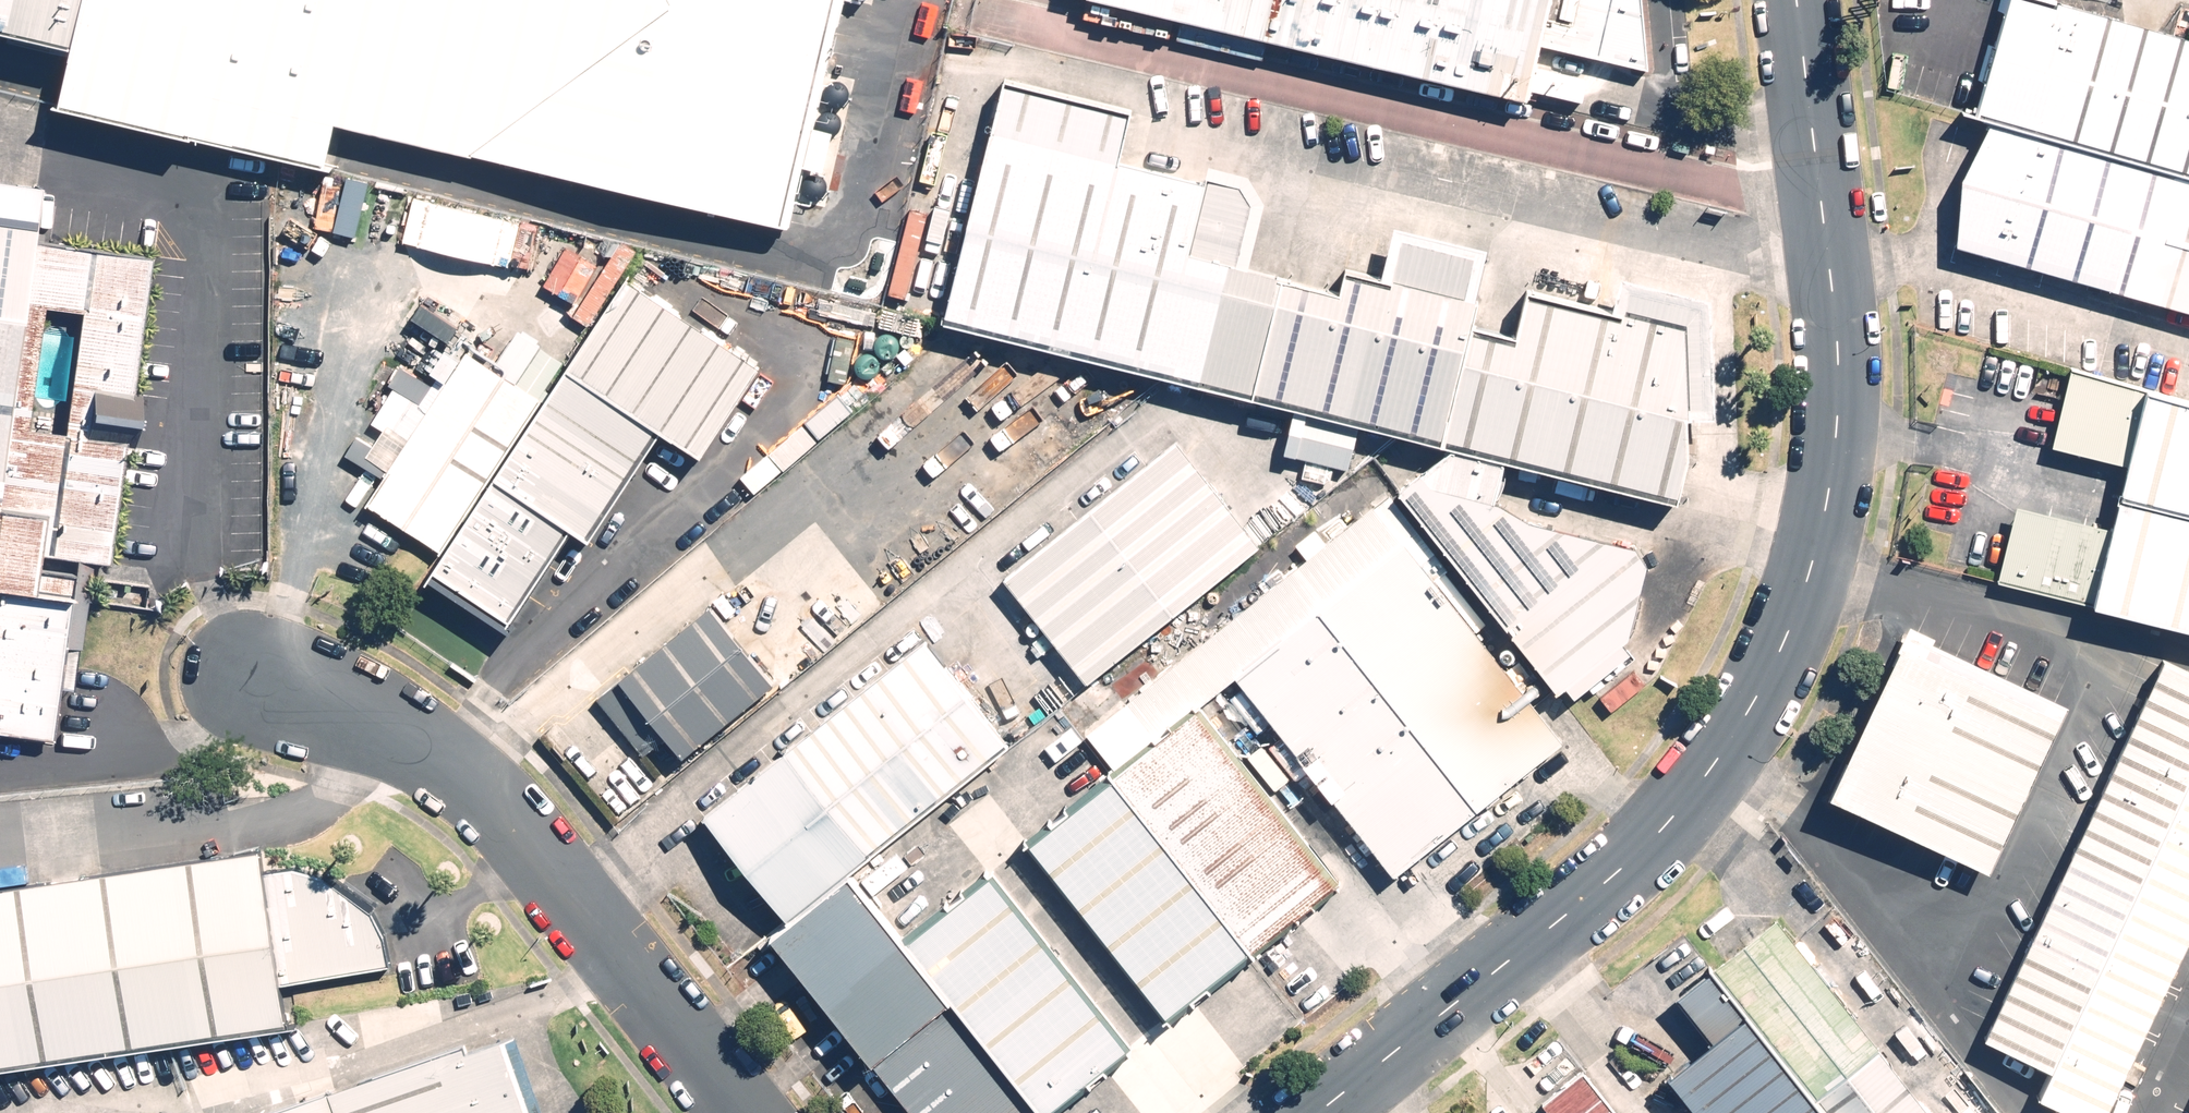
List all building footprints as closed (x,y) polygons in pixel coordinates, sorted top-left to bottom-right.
[(788,223),(840,0),(0,0),(0,24),(87,44),(72,105),(334,167),(345,120),(788,223)] [(1094,0),(1529,100),(1542,47),(1650,70),(1643,0),(1094,0)] [(1981,120),(1992,123),(2188,177),(2188,36),(2057,0),(2015,0),(1981,120)] [(1006,80),(947,321),(1468,449),(1510,459),(1681,501),(1722,335),(1533,289),(1521,339),(1472,327),(1479,297),(1348,265),(1342,291),(1238,265),(1254,200),(1122,168),(1136,112),(1006,80)] [(1992,123),(1966,180),(1959,244),(2188,307),(2188,177),(1992,123)] [(34,242),(42,185),(0,179),(0,487),(34,242)] [(34,242),(0,487),(0,587),(71,597),(100,601),(148,258),(34,242)] [(626,280),(435,569),(518,623),(578,531),(589,538),(660,429),(705,458),(763,370),(626,280)] [(541,399),(465,349),(365,501),(441,551),(541,399)] [(2074,369),(2053,445),(2133,467),(2116,528),(2021,502),(2000,585),(2188,628),(2188,401),(2074,369)] [(1180,441),(1003,578),(1087,685),(1264,548),(1180,441)] [(1404,492),(1561,693),(1631,637),(1652,566),(1638,548),(1533,520),(1500,505),(1510,459),(1468,449),(1404,492)] [(1560,745),(1402,542),(1235,670),(1393,873),(1560,745)] [(0,588),(0,733),(52,740),(71,597),(0,588)] [(773,688),(710,608),(622,676),(684,757),(773,688)] [(1912,630),(1834,794),(1979,863),(2058,700),(1912,630)] [(705,808),(788,915),(1007,746),(924,639),(705,808)] [(2090,1112),(2188,901),(2188,663),(2170,655),(1994,1032),(2047,1056),(2032,1086),(2090,1112)] [(1342,885),(1201,705),(1030,838),(1170,1018),(1342,885)] [(287,1023),(281,981),(390,966),(385,938),(371,912),(320,874),(293,868),(265,870),(262,850),(0,887),(0,1065),(287,1023)] [(909,938),(857,871),(775,934),(914,1112),(1046,1112),(909,938)] [(993,873),(909,938),(1046,1112),(1051,1112),(1131,1051),(993,873)] [(1778,917),(1718,963),(1721,967),(1836,1112),(1932,1112),(1778,917)] [(1721,967),(1686,995),(1720,1038),(1674,1073),(1705,1112),(1836,1112),(1721,967)] [(264,1112),(534,1112),(504,1028),(264,1112)]
